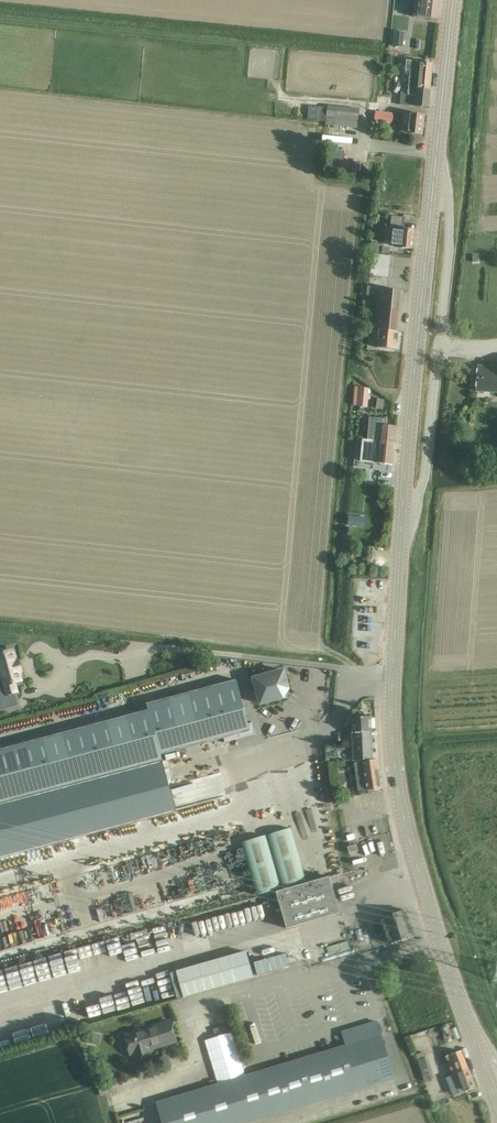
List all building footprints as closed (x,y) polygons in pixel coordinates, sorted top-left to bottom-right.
[(414,5),(413,17),(436,20),(439,0),(415,0),(414,5)] [(429,108),(432,63),(406,61),(405,72),(409,72),(408,93),(400,92),(399,106),(429,108)] [(326,108),(325,118),(335,119),(357,122),(359,110),(327,106),(326,108)] [(376,113),(375,120),(390,122),(391,114),(376,113)] [(403,113),(401,132),(406,133),(421,135),(422,135),(424,115),(408,114),(403,113)] [(343,150),(329,149),(327,170),(341,171),(343,150)] [(391,216),(390,228),(401,229),(402,217),(391,216)] [(392,231),(391,244),(401,245),(400,248),(403,249),(412,249),(413,231),(405,230),(402,230),(402,231),(392,231)] [(370,243),(369,250),(370,250),(381,251),(382,247),(382,244),(371,243),(370,243)] [(388,278),(390,256),(371,255),(369,276),(388,278)] [(374,297),(375,287),(367,287),(366,296),(374,297)] [(378,331),(398,332),(402,291),(378,289),(374,330),(378,331)] [(396,350),(398,332),(378,331),(376,348),(396,350)] [(478,366),(476,391),(496,392),(496,367),(478,366)] [(354,387),(352,406),(353,406),(357,406),(367,407),(369,388),(359,387),(355,387),(354,387)] [(367,440),(395,442),(396,426),(385,425),(385,420),(386,420),(386,419),(369,417),(369,419),(370,419),(368,438),(367,438),(367,440)] [(362,439),(360,462),(374,463),(390,464),(393,465),(395,442),(386,441),(367,440),(362,439)] [(356,465),(358,451),(351,451),(351,453),(350,452),(348,468),(357,469),(357,465),(356,465)] [(350,525),(358,526),(360,516),(352,515),(352,516),(350,525)] [(0,649),(0,711),(17,706),(14,694),(19,692),(17,684),(23,682),(13,645),(0,649)] [(285,697),(288,692),(286,691),(287,689),(287,686),(283,670),(253,678),(260,704),(280,699),(280,698),(282,698),(283,696),(285,697)] [(0,749),(0,805),(163,761),(161,754),(251,729),(237,679),(145,704),(147,709),(0,749)] [(353,762),(373,760),(371,716),(351,717),(352,760),(353,762)] [(373,760),(353,762),(354,763),(358,791),(380,788),(376,760),(373,760)] [(124,852),(272,810),(264,784),(117,826),(124,852)] [(267,835),(283,890),(307,883),(291,828),(267,835)] [(242,842),(257,897),(276,892),(281,891),(265,835),(242,842)] [(356,845),(346,848),(348,854),(357,851),(356,845)] [(276,892),(287,928),(340,913),(329,877),(307,883),(283,890),(281,891),(276,892)] [(176,973),(183,999),(225,987),(254,979),(246,953),(176,973)] [(253,963),(257,976),(289,967),(285,954),(253,963)] [(162,1045),(176,1041),(170,1021),(124,1035),(127,1042),(125,1044),(127,1051),(129,1052),(130,1055),(133,1054),(134,1060),(152,1054),(150,1047),(161,1043),(162,1045)] [(394,1080),(376,1021),(340,1032),(344,1046),(252,1074),(155,1103),(161,1122),(252,1122),(394,1080)] [(88,1035),(86,1043),(98,1045),(100,1035),(93,1033),(89,1032),(88,1035)] [(450,1055),(445,1056),(448,1063),(452,1073),(452,1075),(459,1093),(464,1091),(475,1087),(468,1069),(467,1069),(461,1051),(450,1055)] [(424,1057),(417,1060),(422,1076),(422,1077),(424,1082),(424,1081),(431,1079),(424,1057)]
